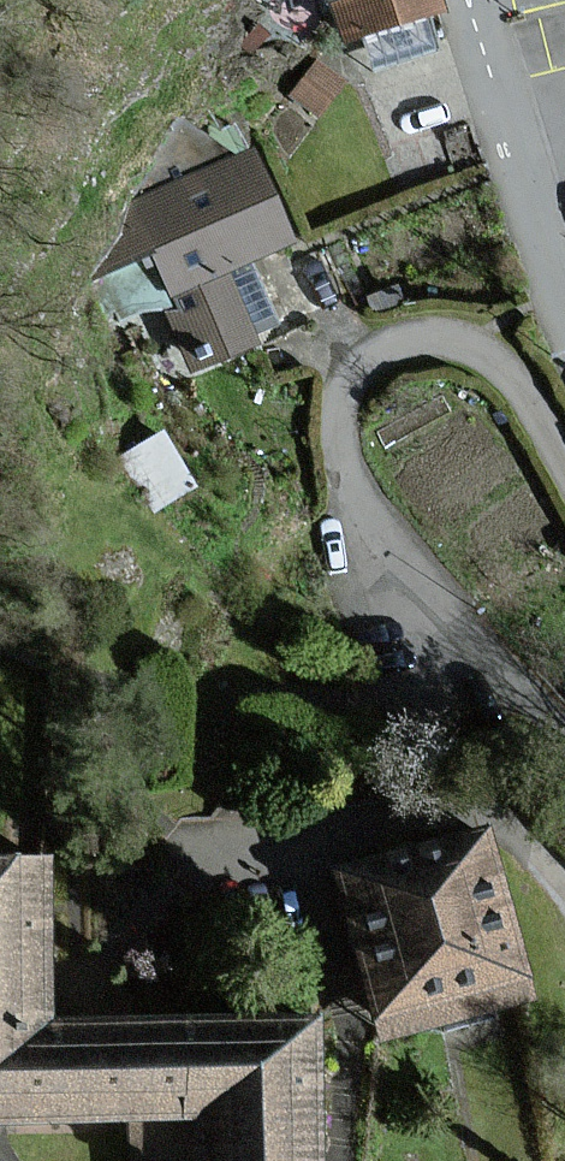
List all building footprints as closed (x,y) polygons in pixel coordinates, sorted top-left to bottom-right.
[(434,19),(428,0),(313,0),(328,50),(434,19)] [(282,247),(248,152),(196,170),(179,121),(72,158),(146,368),(277,323),(254,257),(282,247)] [(526,1001),(478,836),(327,879),(374,1044),(526,1001)] [(310,1024),(41,1026),(42,866),(0,865),(0,1131),(120,1130),(121,1160),(310,1160),(310,1024)]
